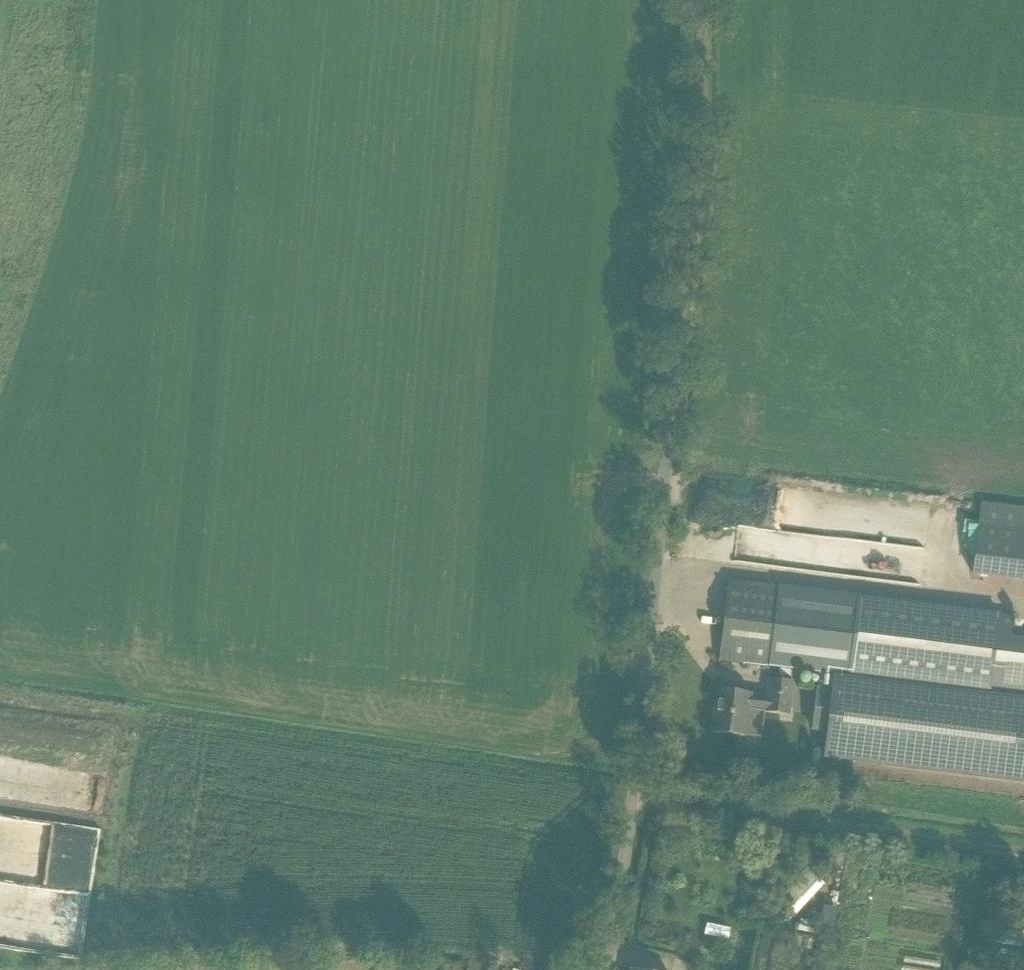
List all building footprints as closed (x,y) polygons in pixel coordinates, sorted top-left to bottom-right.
[(978,503),(970,573),(1023,580),(1023,509),(978,503)] [(721,644),(737,662),(752,664),(820,672),(813,731),(826,733),(823,758),(1023,783),(1023,638),(1008,636),(1010,616),(999,615),(747,583),(729,581),(721,644)] [(717,689),(711,733),(745,737),(749,709),(765,711),(764,712),(788,716),(792,681),(769,678),(767,697),(751,695),(751,694),(717,689)] [(778,900),(795,916),(824,884),(806,868),(797,878),(793,875),(783,886),(788,890),(778,900)]
